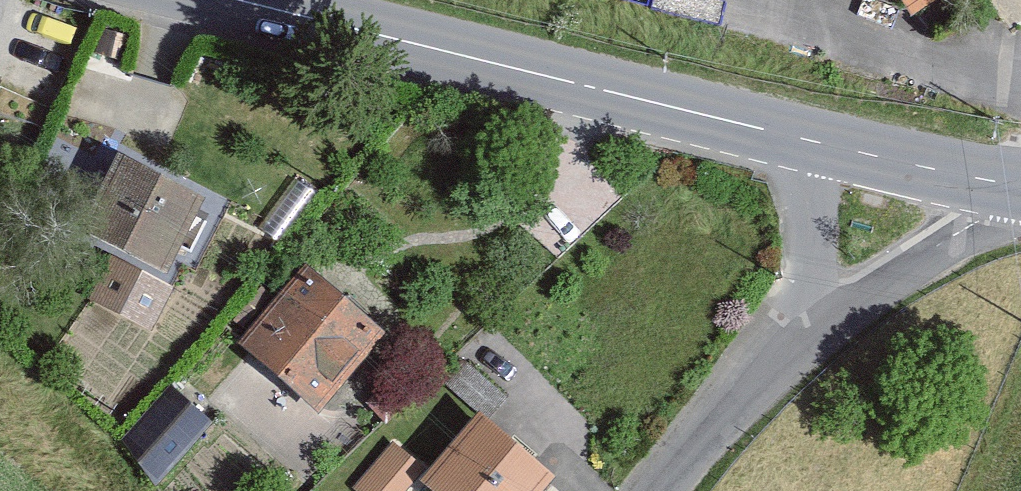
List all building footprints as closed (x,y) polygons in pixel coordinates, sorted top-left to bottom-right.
[(120,157),(84,233),(172,274),(208,198),(120,157)] [(162,282),(115,260),(99,291),(142,314),(162,282)] [(298,279),(228,354),(305,426),(375,350),(298,279)] [(173,383),(123,438),(160,481),(218,419),(173,383)] [(417,490),(544,490),(470,428),(417,490)] [(358,488),(361,490),(404,490),(426,462),(396,441),(358,488)]
